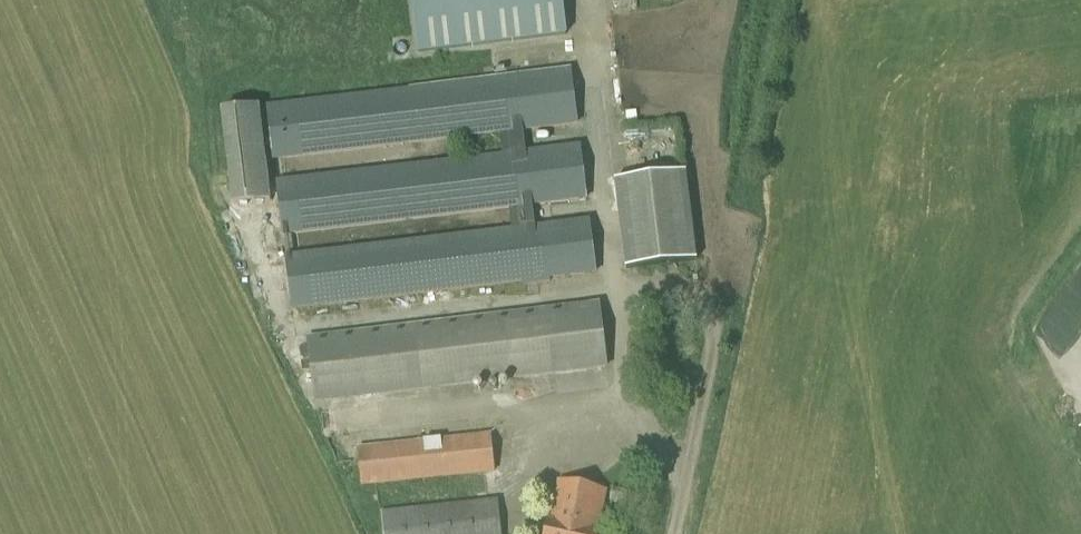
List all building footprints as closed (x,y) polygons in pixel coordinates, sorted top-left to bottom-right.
[(417,54),(564,35),(561,0),(412,0),(417,54)] [(527,150),(524,132),(579,125),(572,69),(517,76),(267,106),(276,162),(501,134),(504,154),(277,180),(283,238),(510,210),(512,227),(286,254),(293,311),(598,274),(591,218),(536,224),(534,207),(588,200),(581,143),(527,150)] [(259,106),(222,110),(234,205),(271,200),(259,106)] [(690,166),(619,177),(632,264),(703,254),(701,246),(690,166)] [(315,403),(609,369),(601,302),(308,337),(315,403)] [(362,488),(496,473),(492,434),(358,447),(362,488)] [(607,494),(558,483),(547,533),(598,533),(607,494)] [(499,500),(382,511),(384,533),(502,533),(499,500)]
